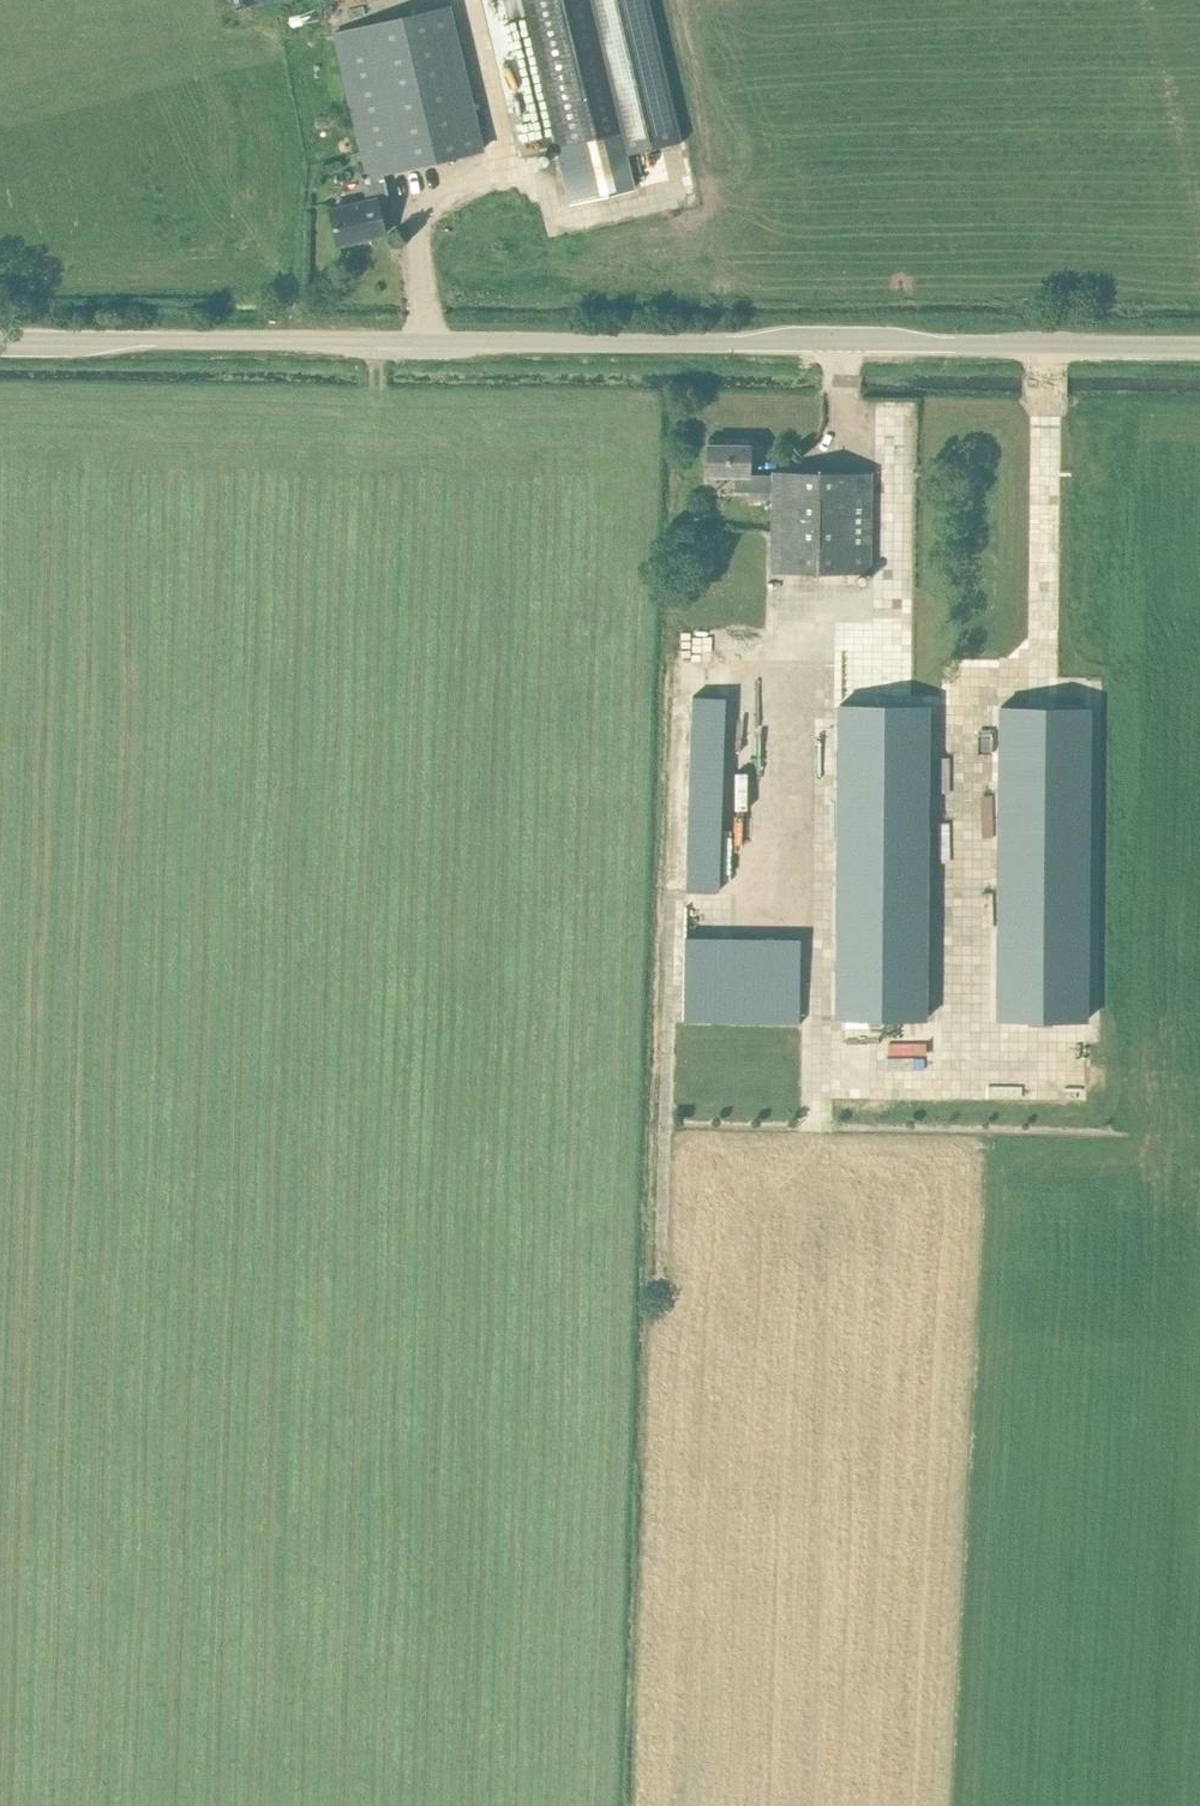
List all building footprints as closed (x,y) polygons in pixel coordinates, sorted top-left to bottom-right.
[(524,149),(528,161),(557,154),(570,204),(634,189),(626,154),(639,151),(681,141),(647,0),(485,0),(524,149)] [(483,149),(477,125),(450,9),(333,35),(364,176),(359,178),(365,204),(330,212),(338,245),(384,234),(377,204),(389,202),(382,172),(483,149)] [(870,572),(870,498),(871,474),(772,472),(772,475),(748,474),(749,444),(729,444),(729,439),(707,439),(707,475),(735,475),(735,491),(772,491),(771,571),(870,572)] [(934,702),(934,626),(839,625),(837,701),(934,702)] [(724,698),(692,696),(686,890),(718,891),(724,698)] [(837,704),(835,1019),(926,1020),(929,704),(837,704)] [(987,709),(983,1017),(1084,1016),(1086,708),(987,709)] [(809,1022),(810,937),(694,936),(693,1020),(809,1022)]
